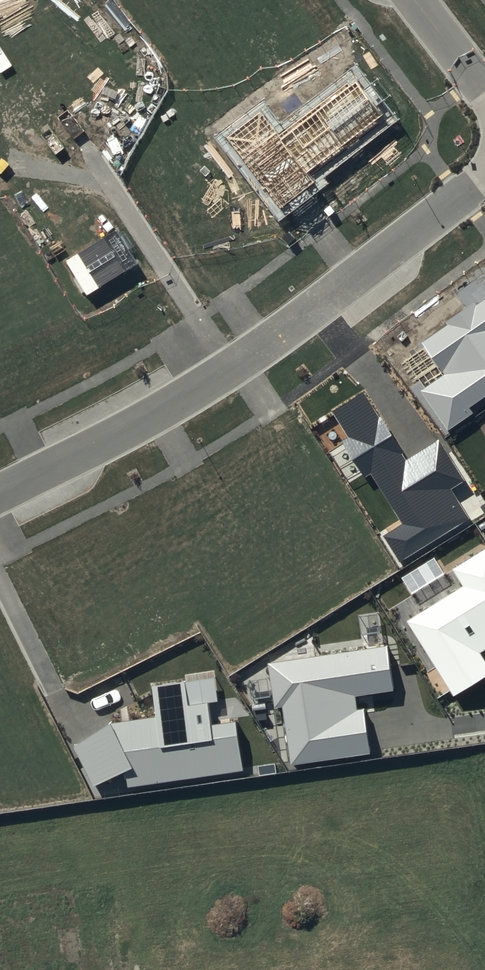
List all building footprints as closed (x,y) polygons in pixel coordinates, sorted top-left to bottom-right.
[(260,110),(225,138),(280,209),(314,183),(306,173),(382,114),(353,77),(279,135),(260,110)] [(421,342),(445,376),(422,392),(448,430),(471,413),(468,408),(484,396),(484,298),(421,342)] [(365,390),(331,412),(348,438),(342,441),(365,477),(370,473),(403,524),(383,536),(400,562),(469,518),(451,489),(465,481),(438,439),(408,458),(365,390)] [(406,622),(453,696),(484,675),(484,661),(480,653),(484,649),(484,548),(451,569),(462,587),(406,622)] [(387,645),(267,663),(274,708),(282,707),(290,766),(370,754),(363,709),(357,710),(355,696),(394,690),(387,645)] [(110,725),(74,747),(93,787),(125,772),(127,788),(242,771),(235,722),(211,725),(208,703),(219,701),(215,677),(151,686),(154,718),(110,725)]
